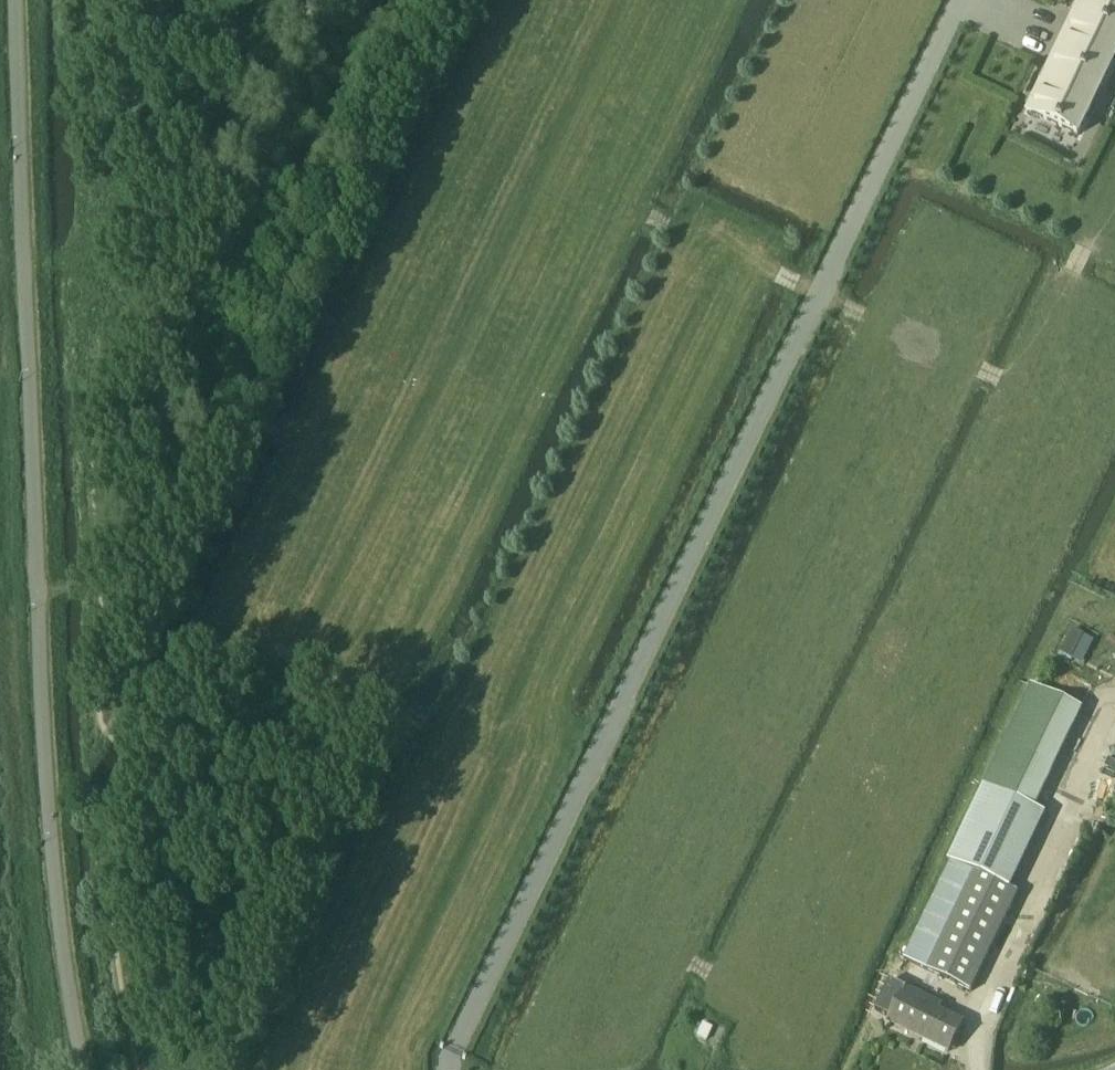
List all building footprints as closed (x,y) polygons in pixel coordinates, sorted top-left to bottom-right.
[(1030,113),(1078,136),(1114,57),(1114,9),(1096,0),(1082,0),(1030,113)] [(1061,655),(1072,660),(1084,637),(1073,631),(1061,655)] [(951,862),(904,959),(971,992),(1019,894),(1010,890),(951,862)] [(963,1023),(940,1012),(943,1005),(906,987),(888,1023),(949,1053),(963,1023)] [(706,1042),(712,1029),(702,1024),(695,1037),(706,1042)]
